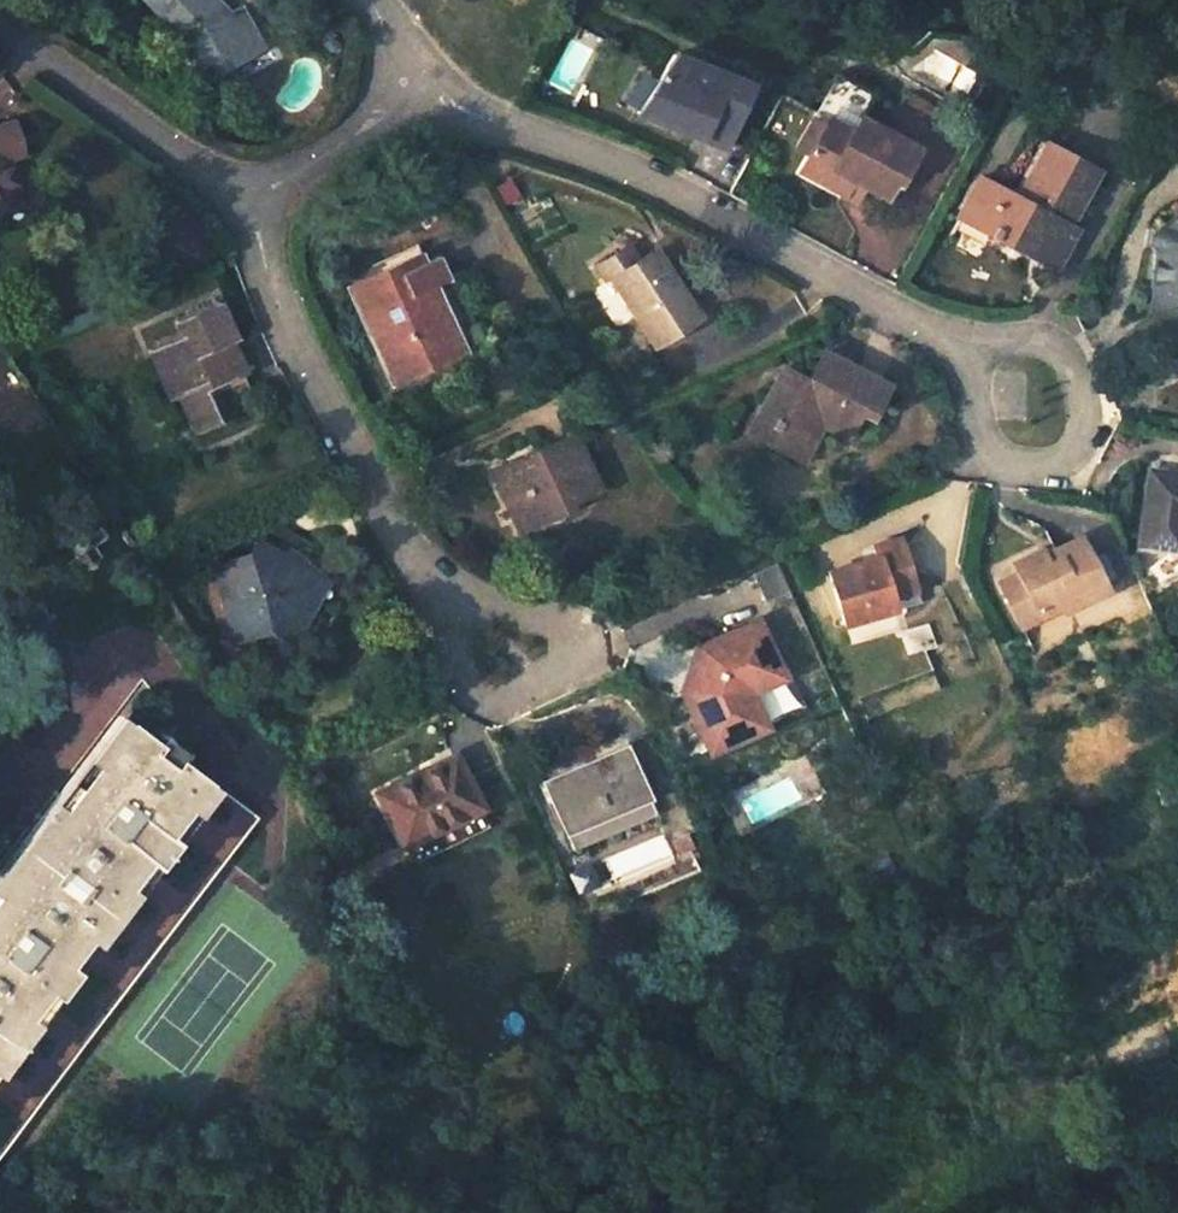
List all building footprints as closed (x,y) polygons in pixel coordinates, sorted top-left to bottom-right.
[(171,45),(188,35),(194,43),(183,49),(204,88),(263,58),(241,16),(221,22),(210,9),(219,0),(138,0),(171,45)] [(635,116),(723,152),(749,89),(673,58),(635,116)] [(835,108),(859,120),(871,96),(834,77),(821,101),(835,108)] [(911,147),(835,108),(823,132),(806,161),(800,174),(840,196),(849,181),(863,188),(883,198),(911,147)] [(21,203),(8,159),(23,154),(14,124),(0,128),(0,210),(21,203)] [(806,161),(823,132),(809,124),(793,153),(806,161)] [(979,176),(956,219),(993,240),(998,231),(1035,253),(1034,255),(1055,267),(1075,231),(1070,229),(1100,173),(1051,145),(1022,200),(979,176)] [(840,196),(854,203),(863,188),(849,181),(840,196)] [(1151,233),(1144,306),(1177,309),(1177,211),(1151,233)] [(408,257),(351,283),(397,380),(480,342),(450,275),(470,266),(460,242),(411,264),(408,257)] [(634,260),(626,245),(604,258),(612,272),(616,270),(656,340),(701,314),(663,244),(634,260)] [(210,395),(237,382),(224,352),(232,348),(214,308),(179,322),(186,338),(153,351),(163,376),(175,371),(185,395),(179,397),(197,438),(223,427),(210,395)] [(882,388),(821,355),(804,384),(781,372),(747,433),(792,458),(811,424),(840,440),(853,417),(863,423),(882,388)] [(163,376),(174,400),(179,397),(185,395),(175,371),(163,376)] [(495,479),(518,529),(561,508),(559,502),(593,486),(569,435),(507,464),(511,472),(495,479)] [(1145,476),(1134,549),(1177,555),(1177,481),(1145,476)] [(46,546),(59,568),(75,559),(82,571),(101,559),(94,547),(107,539),(94,518),(80,526),(77,520),(72,516),(68,516),(67,516),(64,516),(61,518),(58,522),(57,529),(58,533),(60,537),(46,546)] [(329,585),(296,564),(294,555),(319,552),(272,524),(252,560),(214,569),(232,642),(271,633),(277,623),(297,636),(329,585)] [(873,559),(824,575),(839,624),(889,609),(885,597),(910,589),(894,538),(869,546),(873,559)] [(1036,552),(1008,566),(1012,576),(993,586),(1012,625),(1053,605),(1058,614),(1102,592),(1076,539),(1039,558),(1036,552)] [(271,633),(291,646),(297,636),(277,623),(271,633)] [(696,734),(752,710),(746,695),(780,681),(758,626),(699,651),(703,659),(690,688),(680,692),(696,734)] [(771,690),(781,713),(798,706),(788,683),(771,690)] [(752,710),(696,734),(704,755),(760,731),(752,710)] [(0,875),(0,1152),(253,827),(181,769),(189,758),(176,751),(173,749),(164,738),(155,750),(119,721),(0,875)] [(623,747),(541,784),(571,852),(654,816),(623,747)] [(455,759),(379,796),(404,845),(479,809),(455,759)] [(818,1077),(808,1083),(820,1102),(831,1096),(818,1077)]
